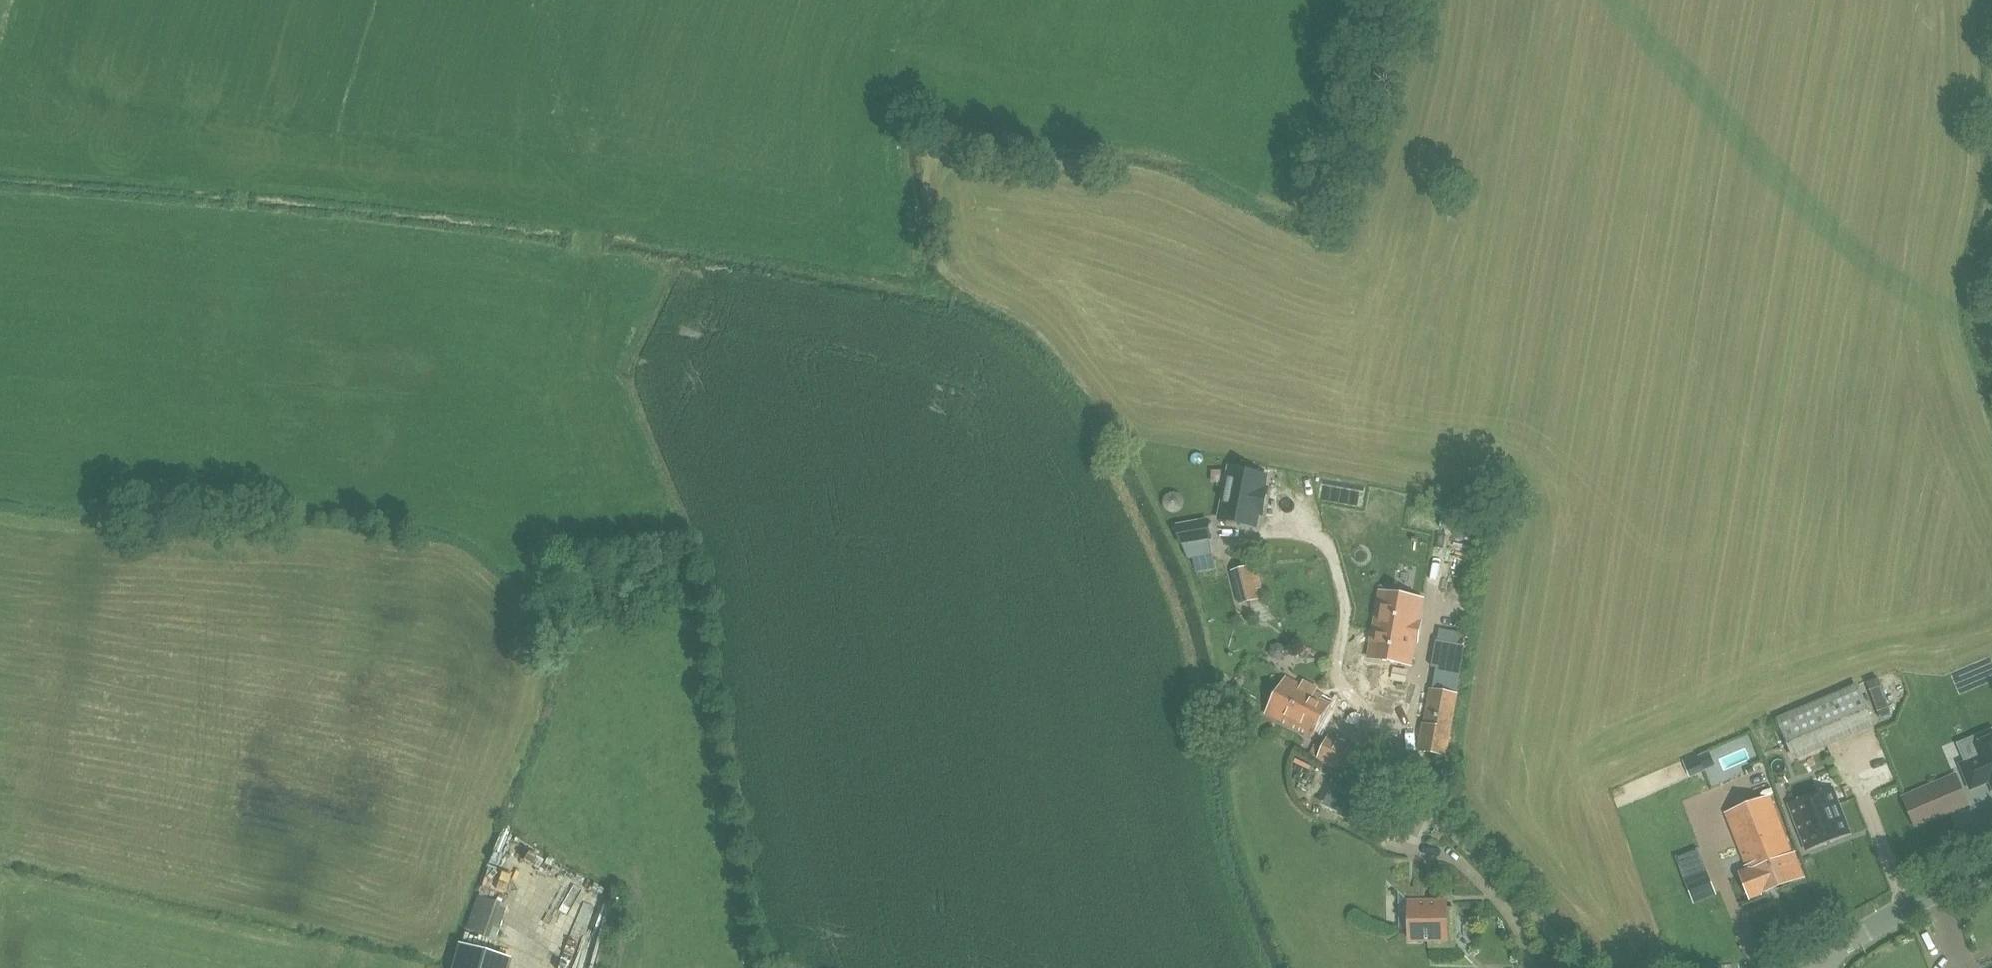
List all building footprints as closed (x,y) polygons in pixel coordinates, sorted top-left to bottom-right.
[(1255,474),(1219,468),(1210,519),(1247,525),(1255,474)] [(1191,542),(1211,539),(1208,521),(1178,526),(1181,544),(1191,542)] [(1251,566),(1231,571),(1241,605),(1266,597),(1258,564),(1255,565),(1251,566)] [(1425,600),(1382,592),(1371,659),(1413,667),(1425,600)] [(1439,629),(1437,641),(1458,645),(1460,633),(1439,629)] [(1458,645),(1437,641),(1432,667),(1436,667),(1432,691),(1444,693),(1456,695),(1460,669),(1459,668),(1463,646),(1458,645)] [(1313,738),(1330,708),(1320,703),(1324,695),(1287,676),(1266,714),(1313,738)] [(1793,758),(1873,724),(1857,686),(1777,721),(1793,758)] [(1418,751),(1449,756),(1454,731),(1453,731),(1459,696),(1456,695),(1444,693),(1429,690),(1423,726),(1422,726),(1418,751)] [(1332,737),(1320,761),(1334,768),(1349,775),(1361,751),(1346,744),(1332,737)] [(1975,745),(1980,756),(1961,764),(1970,787),(1990,779),(1991,785),(1991,738),(1975,745)] [(1341,776),(1329,801),(1388,830),(1400,806),(1341,776)] [(1916,826),(1967,804),(1956,777),(1904,798),(1916,826)] [(1850,832),(1833,787),(1790,805),(1807,849),(1850,832)] [(1750,871),(1742,873),(1751,896),(1803,876),(1771,796),(1727,813),(1750,871)] [(1708,869),(1685,879),(1695,903),(1718,894),(1708,869)] [(1387,881),(1409,902),(1410,903),(1411,941),(1429,940),(1430,948),(1455,947),(1457,946),(1456,945),(1455,908),(1448,908),(1448,902),(1426,903),(1426,880),(1387,881)] [(496,940),(508,905),(479,895),(467,930),(496,940)] [(451,967),(494,967),(498,956),(458,945),(451,967)]
